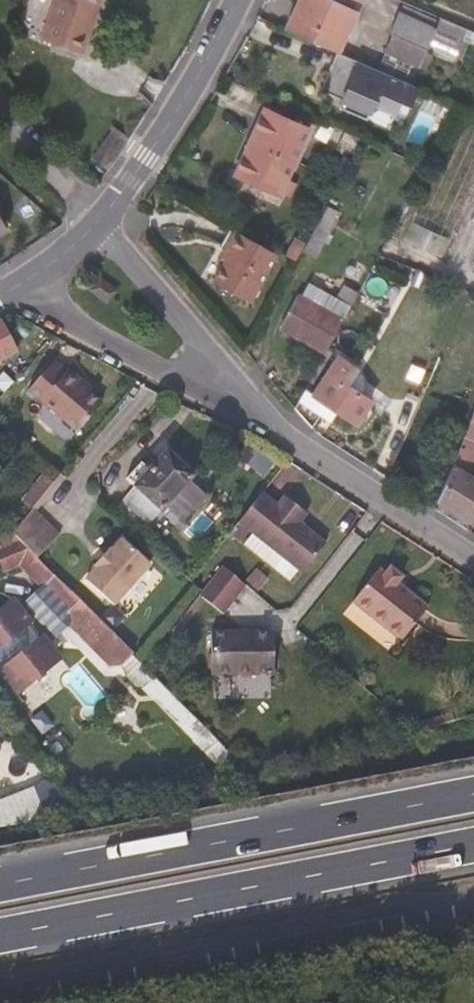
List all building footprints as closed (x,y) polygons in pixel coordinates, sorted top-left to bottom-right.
[(42,29),(84,48),(102,0),(54,0),(42,29)] [(376,0),(318,0),(305,29),(356,50),(376,0)] [(426,0),(423,0),(421,4),(458,19),(460,12),(426,0)] [(447,46),(458,19),(421,4),(419,10),(416,10),(408,30),(447,46)] [(460,12),(458,19),(473,26),(473,18),(460,12)] [(458,19),(447,46),(445,48),(473,59),(473,58),(473,26),(458,19)] [(389,89),(392,81),(366,68),(360,78),(331,63),(321,81),(352,97),(353,95),(381,107),(389,89)] [(400,94),(404,86),(392,81),(389,89),(400,94)] [(298,195),(329,128),(287,108),(280,121),(261,161),(255,174),(298,195)] [(463,201),(441,250),(470,264),(473,266),(473,178),(463,201)] [(14,234),(0,212),(0,242),(14,234)] [(334,252),(345,232),(332,225),(320,245),(334,252)] [(266,304),(294,254),(250,230),(240,247),(244,249),(237,262),(226,283),(266,304)] [(237,262),(244,249),(240,247),(233,259),(237,262)] [(108,303),(119,290),(100,274),(90,286),(108,303)] [(334,353),(362,307),(347,299),(342,308),(346,311),(343,317),(309,295),(292,325),(334,353)] [(386,395),(361,379),(372,363),(352,349),(329,384),(319,378),(303,405),(325,422),(334,409),(343,415),(350,405),(370,419),(386,395)] [(0,351),(0,387),(17,375),(0,351)] [(119,405),(125,400),(103,377),(97,380),(87,370),(58,394),(103,444),(133,420),(119,405)] [(461,467),(448,501),(459,507),(473,516),(473,435),(461,467)] [(249,444),(239,457),(265,474),(274,460),(249,444)] [(180,557),(229,517),(205,491),(186,507),(178,498),(162,513),(170,521),(156,532),(180,557)] [(332,573),(308,549),(316,539),(297,519),(287,527),(272,514),(246,540),(304,599),(332,573)] [(71,548),(48,520),(26,538),(48,564),(71,548)] [(132,677),(48,564),(26,538),(23,534),(2,549),(68,638),(69,651),(103,699),(119,703),(126,698),(140,689),(132,677)] [(106,610),(149,577),(125,547),(115,556),(110,556),(94,569),(95,572),(83,581),(106,610)] [(219,631),(247,607),(225,584),(198,611),(219,631)] [(439,637),(410,610),(419,602),(409,591),(403,596),(398,595),(365,625),(405,666),(439,637)] [(37,656),(40,654),(30,635),(20,636),(18,632),(7,638),(0,642),(0,684),(5,693),(10,692),(14,712),(32,706),(36,711),(44,705),(45,699),(57,688),(41,673),(45,669),(37,656)] [(266,702),(269,656),(203,650),(199,696),(266,702)] [(47,739),(59,754),(69,746),(57,731),(47,739)] [(42,815),(37,790),(0,798),(0,824),(42,815)]
